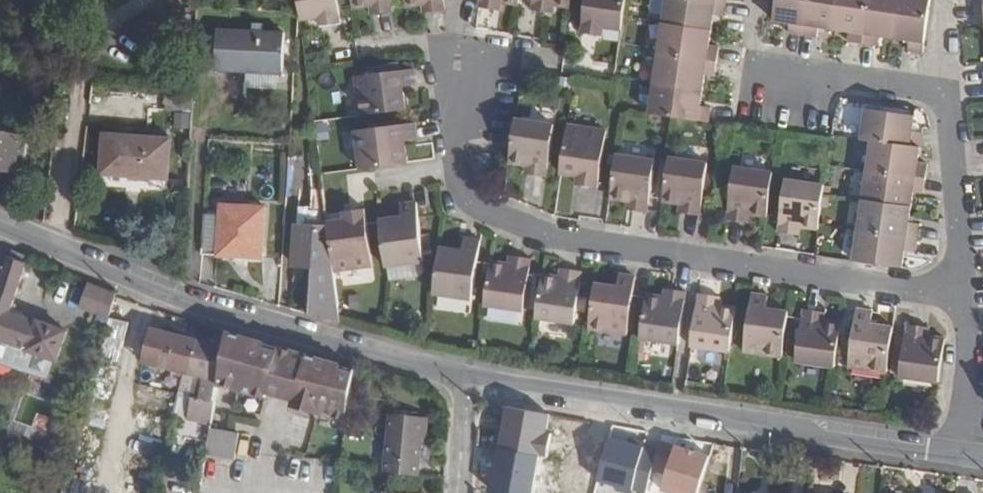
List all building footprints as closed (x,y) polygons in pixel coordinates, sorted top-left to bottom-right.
[(301,21),(316,19),(325,17),(326,25),(340,23),(337,0),(299,0),(301,21)] [(353,9),(369,8),(377,7),(378,14),(393,13),(391,0),(352,0),(353,9)] [(407,6),(423,4),(431,3),(432,10),(446,9),(445,0),(406,0),(407,6)] [(534,10),(549,12),(550,6),(558,7),(573,9),(575,0),(530,0),(535,1),(534,10)] [(583,33),(598,35),(599,28),(607,29),(622,31),(624,20),(627,0),(588,0),(583,33)] [(700,0),(667,0),(663,25),(712,32),(715,16),(724,17),(726,4),(700,0)] [(790,33),(804,35),(809,0),(778,0),(774,20),(792,23),(790,33)] [(804,35),(818,38),(820,27),(835,30),(839,0),(809,0),(804,35)] [(835,30),(849,32),(848,42),(862,45),(869,0),(839,0),(835,30)] [(862,45),(876,47),(878,37),(892,39),(898,0),(869,0),(862,45)] [(892,39),(908,42),(907,52),(921,54),(930,0),(898,0),(892,39)] [(975,8),(982,8),(982,0),(974,0),(975,8)] [(505,2),(498,1),(496,8),(504,9),(505,2)] [(431,3),(423,4),(424,11),(432,10),(431,3)] [(377,7),(369,8),(371,15),(378,14),(377,7)] [(982,20),(982,8),(975,8),(976,21),(982,20)] [(325,17),(316,19),(317,26),(326,25),(325,17)] [(259,24),(248,24),(247,32),(258,32),(259,24)] [(712,32),(663,25),(659,54),(718,63),(720,48),(710,47),(712,32)] [(607,29),(599,28),(598,35),(606,37),(607,29)] [(277,75),(280,33),(258,32),(247,32),(212,30),(210,71),(277,75)] [(718,63),(659,54),(655,84),(704,92),(706,76),(716,77),(718,63)] [(414,83),(413,69),(399,71),(398,64),(368,68),(369,75),(356,77),(361,115),(407,110),(403,85),(414,83)] [(704,92),(655,84),(651,114),(676,117),(710,122),(712,107),(702,106),(704,92)] [(159,112),(185,115),(186,93),(159,91),(159,112)] [(915,117),(867,109),(863,140),(873,141),(921,149),(923,133),(914,132),(915,117)] [(556,127),(517,121),(511,157),(510,163),(527,166),(536,168),(535,175),(547,177),(556,127)] [(321,123),(323,138),(333,137),(332,122),(321,123)] [(607,130),(568,124),(560,174),(579,177),(587,179),(586,186),(597,187),(607,130)] [(416,125),(355,133),(360,171),(375,168),(410,164),(407,141),(418,139),(416,125)] [(11,172),(16,140),(0,137),(0,170),(11,172)] [(163,143),(97,141),(96,192),(163,194),(163,143)] [(921,149),(873,141),(869,170),(927,179),(928,164),(919,163),(921,149)] [(658,161),(618,155),(611,198),(630,201),(637,202),(636,210),(650,212),(658,161)] [(663,201),(678,204),(687,205),(686,213),(700,215),(708,164),(670,158),(663,201)] [(488,161),(481,162),(483,176),(480,176),(480,180),(491,179),(488,161)] [(536,168),(527,166),(526,174),(535,175),(536,168)] [(736,168),(728,219),(745,221),(746,214),(753,215),(768,217),(775,174),(736,168)] [(927,179),(869,170),(864,200),(913,207),(915,192),(924,193),(927,179)] [(587,179),(579,177),(578,184),(586,186),(587,179)] [(788,180),(780,232),(795,234),(796,225),(804,226),(819,228),(824,195),(825,186),(788,180)] [(913,207),(864,200),(860,230),(918,239),(920,224),(911,222),(913,207)] [(637,202),(630,201),(628,209),(636,210),(637,202)] [(406,214),(381,217),(388,266),(392,266),(425,261),(418,202),(405,204),(406,214)] [(687,205),(678,204),(677,211),(686,213),(687,205)] [(215,216),(199,215),(197,255),(260,260),(263,209),(215,206),(215,216)] [(344,221),(329,223),(335,273),(373,268),(365,211),(350,213),(351,220),(344,221)] [(311,315),(341,322),(328,226),(300,223),(296,265),(315,267),(311,315)] [(804,226),(796,225),(795,234),(803,235),(804,226)] [(918,239),(860,230),(856,260),(904,268),(906,252),(916,253),(918,239)] [(464,249),(440,244),(431,293),(469,301),(481,242),(466,239),(464,249)] [(1,257),(0,262),(0,363),(41,375),(46,358),(54,361),(62,331),(31,321),(31,323),(5,315),(20,265),(1,257)] [(507,265),(491,262),(485,305),(523,311),(531,260),(515,259),(514,265),(507,265)] [(425,261),(392,266),(394,281),(427,276),(425,261)] [(565,273),(558,272),(556,279),(564,280),(565,273)] [(556,279),(542,276),(535,320),(572,326),(580,276),(565,273),(564,280),(556,279)] [(619,283),(595,279),(589,327),(627,333),(634,276),(620,274),(619,283)] [(674,289),(664,288),(663,295),(672,297),(674,289)] [(663,295),(647,293),(641,336),(679,342),(686,292),(674,289),(672,297),(663,295)] [(753,293),(745,350),(782,355),(789,309),(765,305),(766,295),(753,293)] [(112,297),(104,294),(93,339),(101,341),(106,323),(111,303),(112,297)] [(712,296),(699,294),(691,344),(729,350),(735,307),(719,305),(711,303),(712,296)] [(721,297),(712,296),(711,303),(719,305),(721,297)] [(805,308),(797,358),(835,364),(842,321),(826,319),(817,317),(819,310),(805,308)] [(856,309),(848,365),(886,372),(893,325),(869,321),(870,311),(856,309)] [(519,323),(520,313),(486,310),(485,319),(519,323)] [(827,311),(819,310),(817,317),(826,319),(827,311)] [(106,323),(101,341),(97,359),(117,363),(124,328),(106,323)] [(891,373),(939,381),(946,337),(929,335),(922,333),(922,326),(909,323),(907,332),(899,331),(891,373)] [(930,327),(922,326),(922,333),(929,335),(930,327)] [(166,337),(143,332),(136,357),(160,364),(166,337)] [(220,335),(218,349),(214,374),(235,381),(241,341),(220,335)] [(189,379),(184,422),(207,425),(212,388),(214,374),(218,349),(191,343),(166,337),(160,364),(159,372),(177,375),(189,379)] [(246,343),(241,341),(235,381),(233,394),(260,402),(262,396),(275,352),(271,351),(269,356),(245,348),(246,343)] [(640,342),(638,353),(670,358),(672,347),(640,342)] [(246,343),(245,348),(269,356),(271,351),(246,343)] [(300,360),(275,352),(262,396),(287,404),(300,360)] [(160,364),(136,357),(134,367),(159,372),(160,364)] [(307,362),(300,360),(287,404),(285,411),(298,415),(307,362)] [(324,367),(307,362),(298,415),(306,418),(307,414),(341,424),(345,400),(348,381),(348,379),(323,372),(324,367)] [(324,367),(323,372),(348,379),(349,374),(324,367)] [(235,381),(214,374),(212,388),(233,394),(235,381)] [(360,383),(348,381),(345,400),(358,402),(360,383)] [(685,386),(684,392),(722,397),(722,392),(685,386)] [(414,421),(371,416),(365,474),(405,478),(409,439),(412,439),(414,421)] [(233,436),(206,432),(202,459),(229,463),(233,436)] [(57,454),(54,463),(69,469),(72,459),(57,454)]
